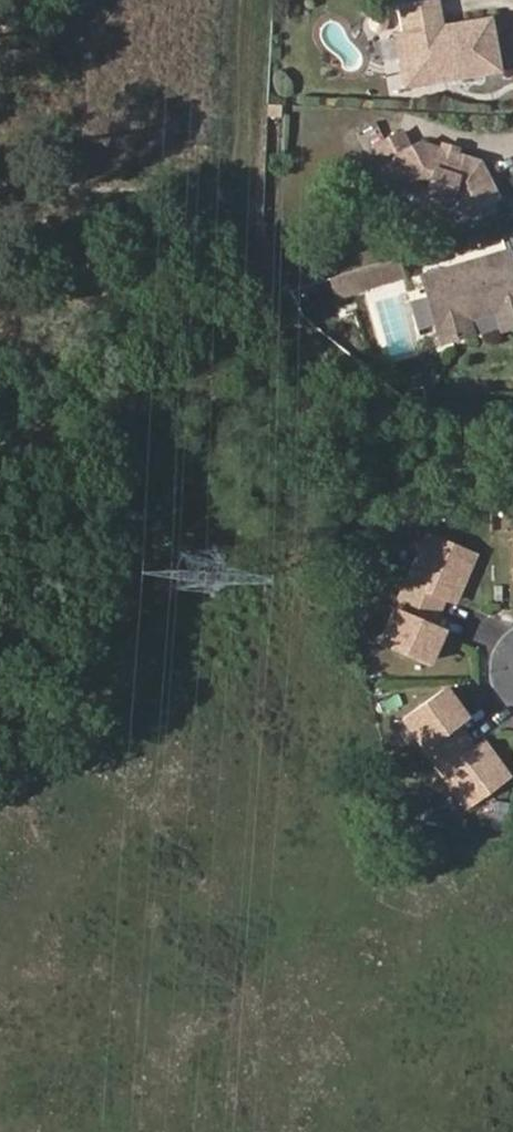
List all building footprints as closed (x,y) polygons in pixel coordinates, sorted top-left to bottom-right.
[(442,29),(438,2),(398,8),(402,36),(406,65),(427,81),(454,76),(455,84),(500,77),(491,21),(442,29)] [(454,76),(427,81),(406,65),(402,36),(395,37),(404,92),(455,84),(454,76)] [(372,144),(377,154),(387,157),(388,160),(400,183),(446,198),(453,216),(493,197),(476,162),(455,155),(438,149),(417,141),(406,147),(397,132),(372,144)] [(455,155),(457,148),(441,143),(438,149),(455,155)] [(375,166),(386,190),(400,183),(388,160),(375,166)] [(397,195),(442,210),(446,198),(400,183),(397,195)] [(339,297),(408,275),(401,253),(332,274),(339,297)] [(473,266),(469,264),(423,278),(442,335),(453,339),(466,335),(471,324),(469,318),(498,310),(504,327),(512,324),(512,253),(473,266)] [(458,592),(475,553),(427,533),(408,579),(409,580),(397,609),(395,609),(382,640),(429,660),(439,636),(429,632),(433,624),(445,595),(447,588),(458,592)] [(445,595),(456,600),(458,592),(447,588),(445,595)] [(439,636),(443,628),(433,624),(429,632),(439,636)] [(455,722),(450,716),(459,709),(444,688),(403,719),(422,744),(423,744),(443,770),(441,772),(466,806),(507,775),(487,747),(479,754),(473,747),(455,722)] [(455,722),(464,715),(459,709),(450,716),(455,722)] [(487,747),(482,741),(473,747),(479,754),(487,747)]
